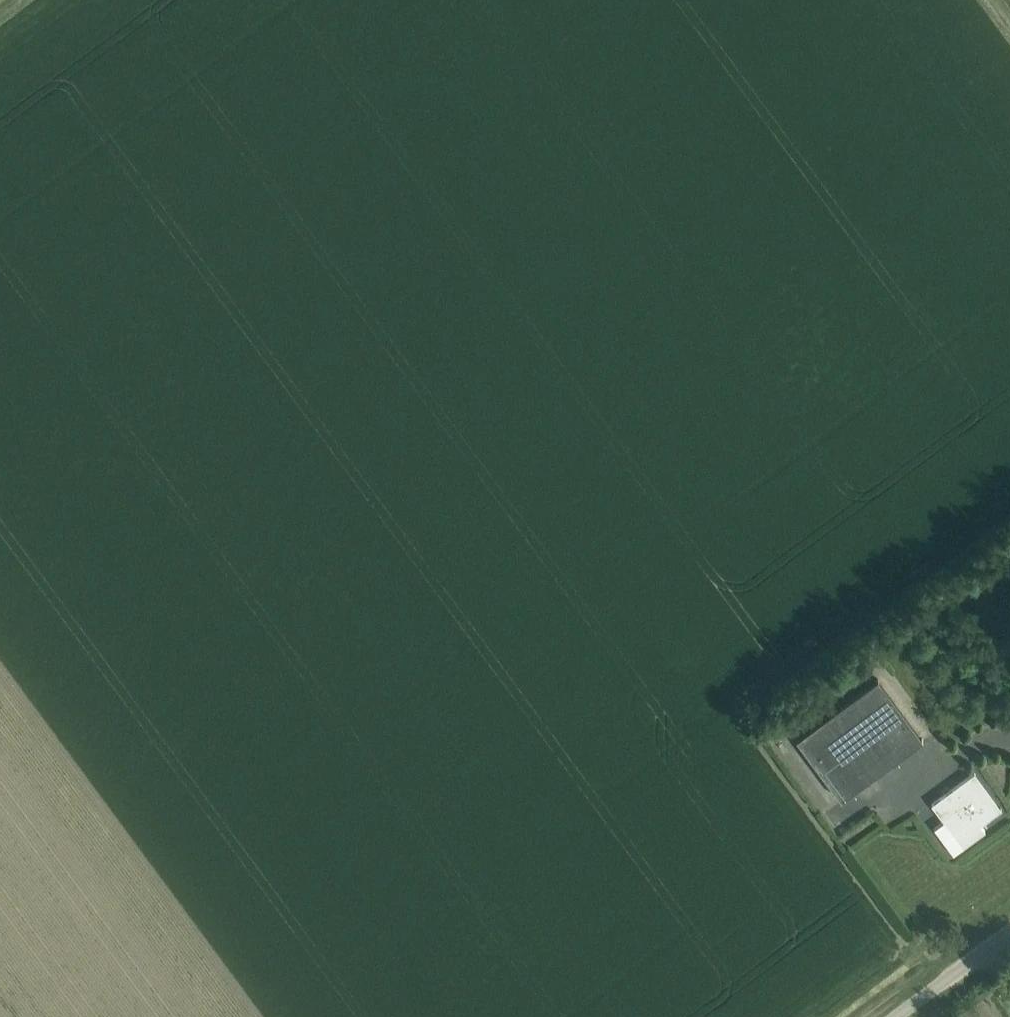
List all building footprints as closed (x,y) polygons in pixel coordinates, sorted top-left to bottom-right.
[(841,800),(922,739),(877,679),(796,739),(841,800)] [(941,818),(930,826),(951,855),(984,831),(979,824),(1000,809),(974,773),(931,804),(941,818)]
